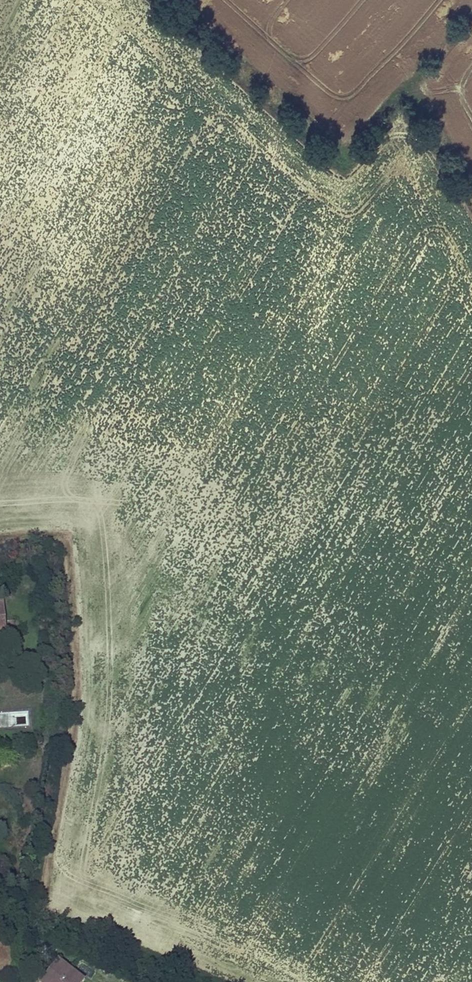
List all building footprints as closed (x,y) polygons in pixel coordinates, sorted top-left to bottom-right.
[(83,980),(58,960),(56,963),(80,981),(82,981),(83,980)] [(42,980),(44,981),(80,981),(56,963),(42,980)]
